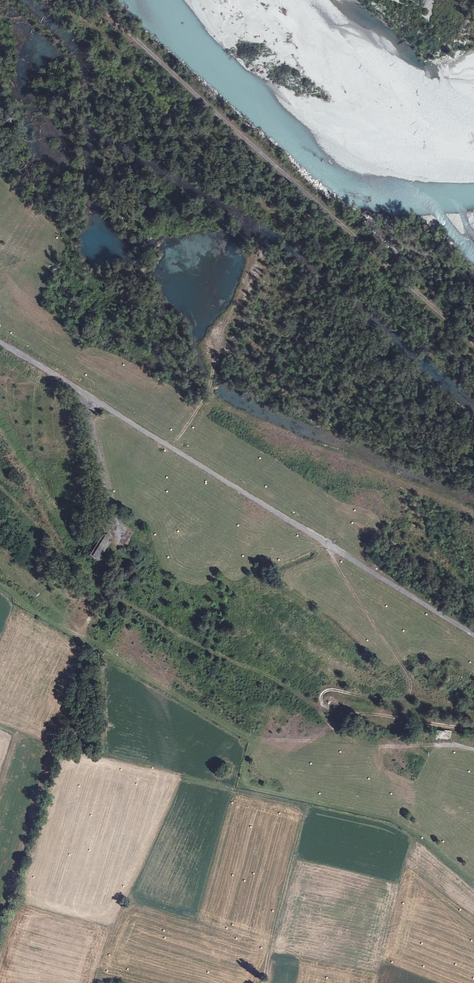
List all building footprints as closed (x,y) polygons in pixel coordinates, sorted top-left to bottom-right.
[(100,560),(113,536),(105,531),(92,556),(100,560)] [(436,730),(436,739),(451,739),(451,730),(436,730)]
